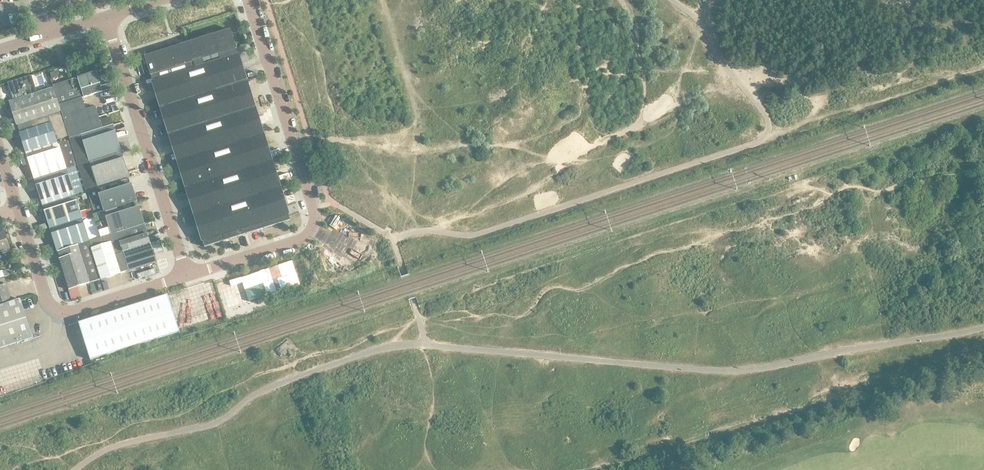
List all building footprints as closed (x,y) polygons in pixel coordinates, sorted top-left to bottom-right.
[(290,220),(230,29),(144,56),(204,247),(290,220)] [(80,83),(84,97),(102,91),(100,83),(97,71),(78,77),(80,83)] [(8,83),(14,100),(38,93),(32,75),(8,83)] [(84,97),(80,83),(75,85),(73,79),(53,85),(54,87),(59,105),(82,98),(84,97)] [(38,93),(14,100),(10,101),(15,118),(5,121),(7,128),(61,111),(59,105),(54,87),(38,93)] [(70,138),(102,128),(100,121),(95,106),(94,102),(85,105),(82,98),(59,105),(61,111),(69,136),(70,138)] [(21,136),(26,153),(57,143),(56,140),(69,136),(61,111),(7,128),(10,139),(21,136)] [(102,128),(113,125),(111,118),(100,121),(102,128)] [(77,165),(121,151),(113,125),(102,128),(70,138),(69,139),(77,165)] [(58,142),(57,143),(26,153),(34,179),(77,165),(69,139),(69,141),(59,144),(58,142)] [(87,192),(130,178),(121,151),(77,165),(86,192),(87,192)] [(77,165),(34,179),(42,206),(84,193),(76,166),(77,166),(85,192),(86,192),(77,165)] [(93,215),(137,201),(130,178),(87,192),(94,214),(93,215)] [(93,215),(88,216),(87,212),(86,212),(83,203),(87,202),(84,193),(42,206),(49,228),(93,215)] [(116,233),(144,224),(137,201),(93,215),(100,238),(116,233)] [(56,251),(57,252),(77,245),(89,241),(100,238),(93,215),(49,228),(54,243),(44,246),(46,254),(56,251)] [(147,234),(144,224),(116,233),(119,243),(147,234)] [(10,249),(5,232),(0,234),(0,252),(10,249)] [(122,253),(119,243),(116,233),(100,238),(89,241),(101,279),(101,280),(128,271),(122,253)] [(122,253),(150,244),(150,243),(147,234),(119,243),(122,253)] [(160,240),(150,243),(150,244),(153,251),(154,254),(163,251),(160,240)] [(92,282),(101,279),(89,241),(77,245),(89,284),(92,293),(96,292),(94,285),(92,282)] [(122,253),(128,271),(156,262),(154,254),(153,251),(150,244),(122,253)] [(89,284),(77,245),(57,252),(72,300),(79,299),(76,288),(89,284)] [(243,287),(295,273),(292,261),(240,275),(243,287)] [(10,300),(5,284),(0,286),(0,303),(10,300)] [(167,294),(162,296),(78,323),(90,360),(179,332),(167,294)] [(11,302),(0,306),(0,347),(32,337),(20,299),(11,302)]
